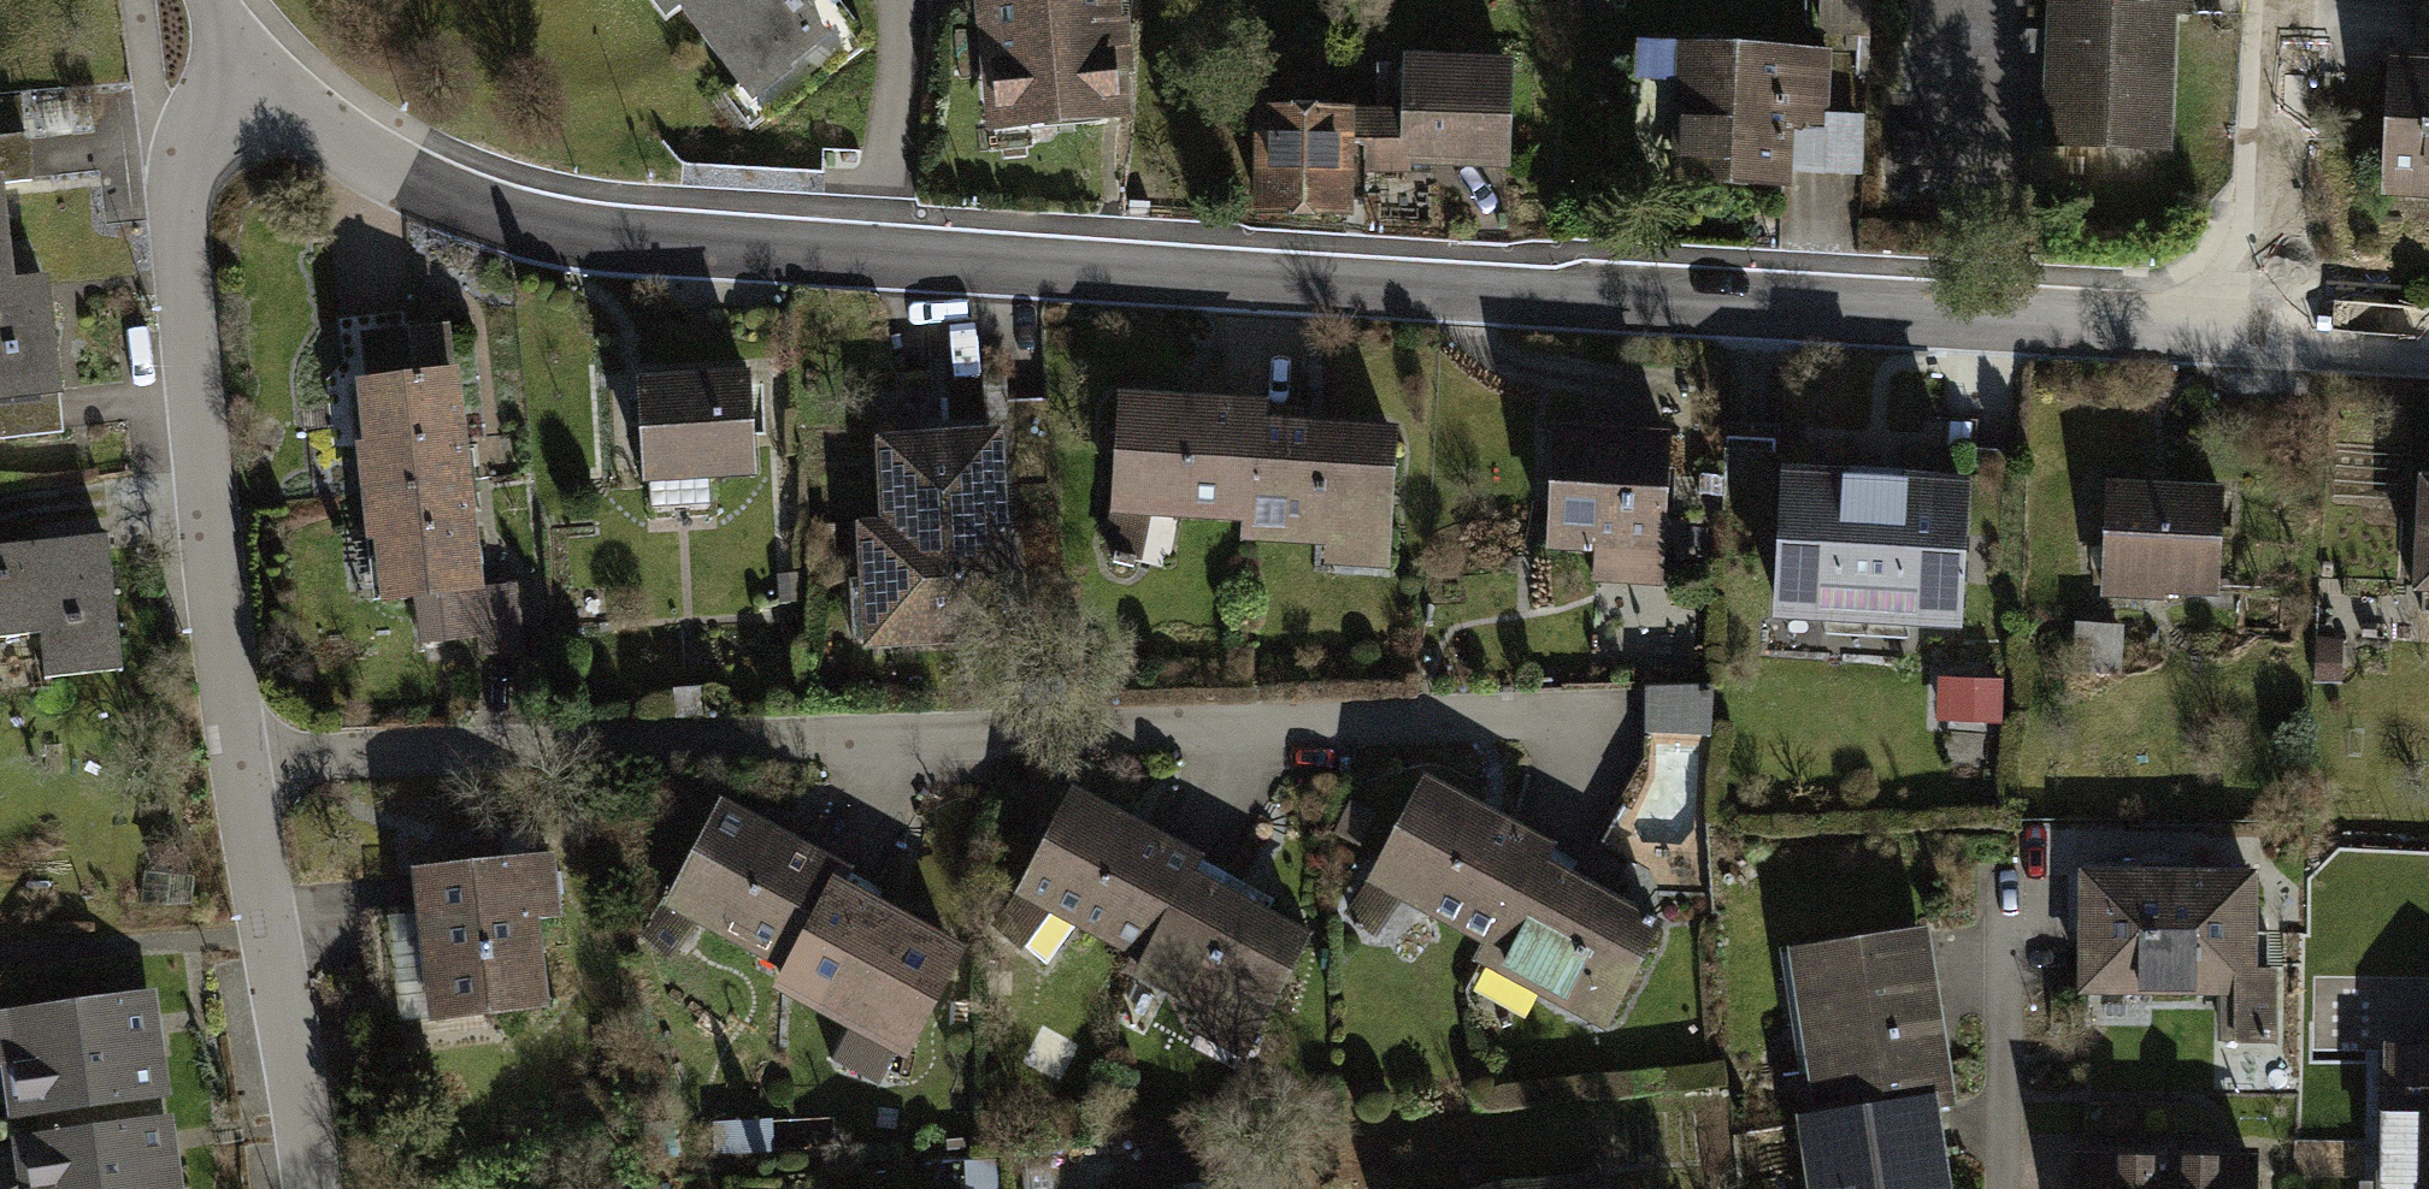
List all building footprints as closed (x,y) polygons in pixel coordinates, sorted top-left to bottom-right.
[(748,85),(834,22),(818,0),(685,0),(748,85)] [(990,129),(1134,116),(1119,14),(1122,0),(975,0),(990,129)] [(2053,6),(2056,6),(2051,144),(2163,148),(2168,10),(2176,11),(2176,0),(2053,0),(2053,6)] [(1836,46),(1681,35),(1671,176),(1783,183),(1787,124),(1830,127),(1836,46)] [(1413,106),(1361,104),(1359,169),(1413,171),(1413,159),(1511,161),(1514,53),(1414,50),(1413,106)] [(2382,60),(2373,197),(2428,201),(2428,63),(2382,60)] [(1359,169),(1361,104),(1262,102),(1259,208),(1358,211),(1359,169)] [(5,168),(0,168),(0,278),(14,277),(5,168)] [(14,277),(0,278),(0,395),(62,390),(53,274),(14,277)] [(462,479),(444,329),(364,339),(369,380),(365,380),(371,439),(361,440),(367,490),(462,479)] [(753,380),(638,383),(639,468),(755,465),(753,380)] [(1257,522),(1267,412),(1268,401),(1123,388),(1108,556),(1147,560),(1152,512),(1257,522)] [(1401,424),(1267,412),(1257,522),(1256,535),(1332,542),(1331,561),(1388,567),(1401,424)] [(1670,426),(1551,421),(1545,554),(1595,556),(1593,586),(1663,589),(1670,426)] [(991,432),(888,436),(877,437),(880,519),(859,520),(864,643),(999,638),(991,432)] [(421,636),(479,629),(481,651),(520,647),(512,586),(476,590),(462,479),(367,490),(373,539),(383,538),(390,596),(416,593),(421,636)] [(1877,485),(1787,479),(1779,610),(1869,615),(1877,485)] [(2421,482),(2414,597),(2428,598),(2428,483),(2421,482)] [(2215,489),(2117,483),(2110,592),(2209,598),(2215,489)] [(1967,491),(1877,485),(1869,615),(1959,621),(1967,491)] [(0,547),(0,640),(32,637),(37,683),(120,676),(106,537),(0,547)] [(1656,696),(1656,740),(1719,740),(1719,697),(1656,696)] [(1421,773),(1368,875),(1341,908),(1379,928),(1394,893),(1495,945),(1540,858),(1549,840),(1421,773)] [(1199,848),(1073,786),(1016,901),(1142,962),(1192,862),(1199,848)] [(724,799),(666,907),(640,934),(670,960),(703,926),(787,971),(836,879),(845,863),(724,799)] [(1540,858),(1495,945),(1485,963),(1605,1025),(1660,920),(1540,858)] [(1192,862),(1142,962),(1133,982),(1201,1015),(1194,1030),(1253,1060),(1320,925),(1192,862)] [(556,866),(416,877),(429,1027),(546,1017),(538,920),(560,918),(556,866)] [(2251,878),(2083,875),(2081,999),(2093,999),(2093,1017),(2149,1017),(2149,1007),(2202,1008),(2201,1045),(2272,1046),(2273,974),(2250,974),(2251,878)] [(959,944),(836,879),(787,971),(778,988),(850,1026),(842,1043),(892,1069),(959,944)] [(1924,933),(1784,953),(1809,1122),(1948,1102),(1924,933)] [(0,1015),(0,1070),(14,1069),(20,1119),(171,1101),(159,997),(0,1015)] [(2382,1052),(2383,1115),(2373,1115),(2374,1188),(2428,1188),(2428,1051),(2382,1052)] [(1799,1123),(1808,1188),(1952,1188),(1941,1104),(1809,1122),(1799,1123)] [(21,1142),(27,1188),(179,1188),(171,1124),(21,1142)] [(2078,1157),(2077,1188),(2250,1188),(2250,1159),(2078,1157)] [(1484,1188),(1615,1188),(1615,1178),(1498,1184),(1484,1188)]
